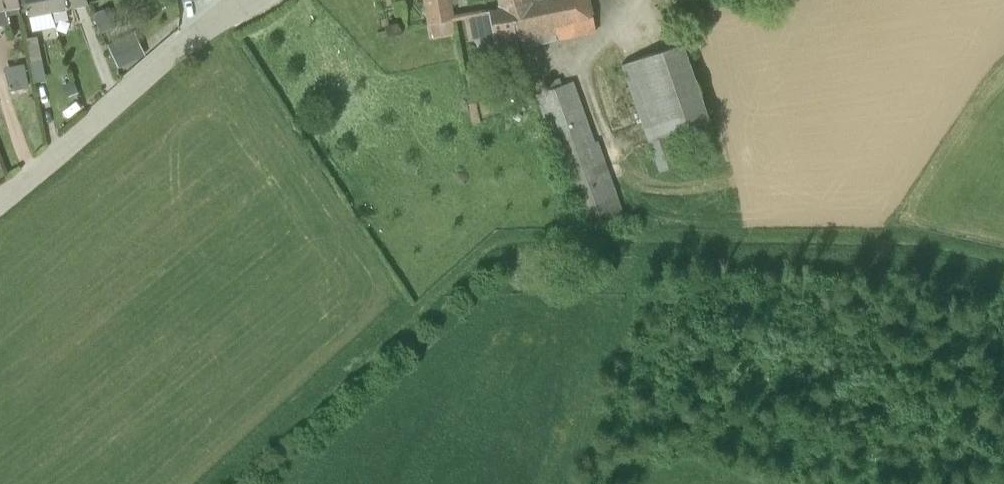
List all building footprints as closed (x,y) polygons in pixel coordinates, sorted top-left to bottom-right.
[(21,11),(19,0),(0,0),(0,24),(9,23),(8,14),(21,11)] [(53,0),(19,0),(21,11),(28,10),(29,15),(55,10),(53,0)] [(55,10),(89,3),(88,0),(53,0),(55,10)] [(430,23),(453,18),(449,0),(426,0),(430,23)] [(499,9),(510,8),(535,3),(534,0),(497,0),(499,9)] [(593,2),(593,0),(534,0),(535,3),(510,8),(513,34),(505,35),(509,52),(596,30),(593,2)] [(111,7),(95,14),(103,32),(118,25),(111,7)] [(509,52),(505,35),(513,34),(510,8),(499,9),(470,14),(472,38),(482,38),(484,55),(509,52)] [(30,61),(42,59),(38,36),(26,37),(30,61)] [(120,68),(136,60),(126,37),(109,44),(120,68)] [(682,43),(642,57),(669,135),(709,119),(682,43)] [(30,87),(26,70),(6,73),(10,90),(30,87)] [(595,141),(573,80),(535,94),(570,192),(611,177),(598,139),(595,141)] [(75,81),(64,85),(68,97),(80,93),(75,81)]
